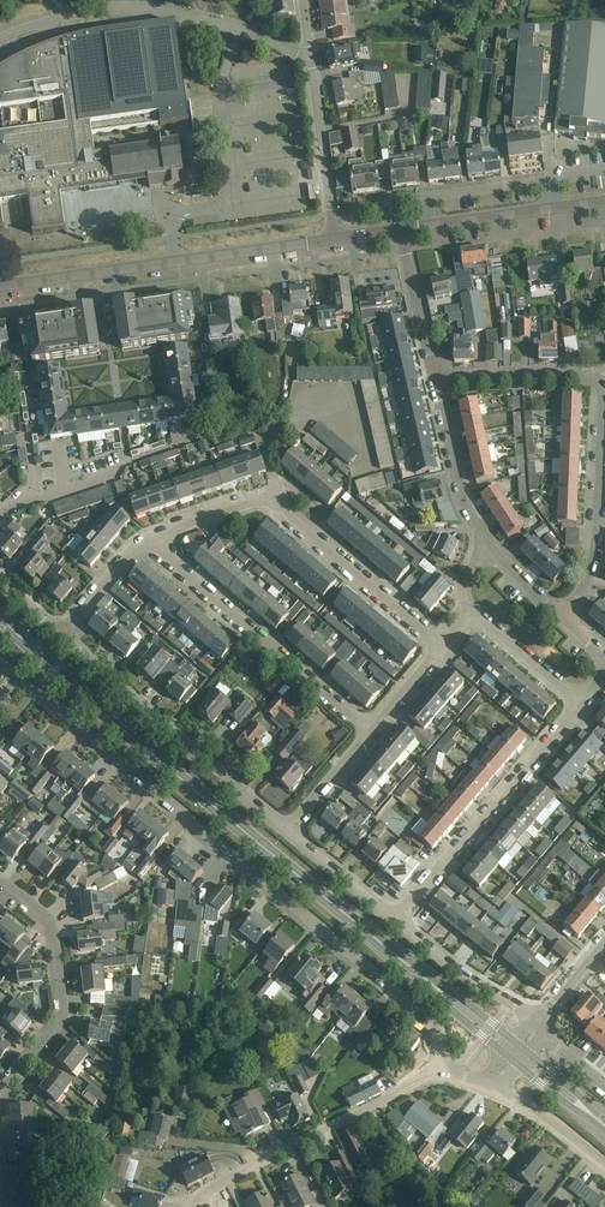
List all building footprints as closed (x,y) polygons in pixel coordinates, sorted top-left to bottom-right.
[(249,5),(248,5),(248,15),(257,15),(257,4),(255,4),(255,0),(249,0),(249,5)] [(294,14),(292,0),(272,0),(275,17),(294,14)] [(349,27),(346,0),(332,0),(320,1),(322,14),(326,13),(329,30),(334,29),(335,40),(355,37),(353,26),(349,27)] [(566,23),(555,133),(575,135),(574,140),(587,142),(587,136),(604,138),(604,21),(566,23)] [(29,61),(28,57),(30,56),(29,55),(11,65),(0,71),(0,104),(5,141),(0,140),(0,231),(6,230),(6,229),(5,229),(1,201),(29,197),(34,234),(33,234),(33,235),(67,230),(67,229),(66,229),(61,192),(115,185),(112,165),(105,166),(103,153),(95,155),(93,134),(161,125),(161,126),(190,122),(189,119),(192,118),(194,133),(195,133),(191,102),(190,103),(190,104),(187,104),(177,31),(176,31),(175,24),(176,24),(176,23),(106,33),(98,34),(96,34),(86,36),(74,39),(59,44),(60,45),(61,44),(62,52),(45,56),(29,61)] [(543,156),(539,126),(538,126),(544,51),(532,50),(534,26),(520,28),(513,118),(512,125),(511,125),(505,126),(508,148),(509,160),(543,156)] [(509,31),(508,41),(518,41),(518,32),(509,31)] [(330,70),(344,67),(344,68),(359,65),(357,56),(362,55),(361,46),(356,46),(341,47),(342,49),(327,52),(330,70)] [(426,62),(426,47),(416,47),(415,62),(426,62)] [(365,64),(364,73),(380,74),(383,74),(384,65),(365,64)] [(366,84),(364,73),(360,73),(349,74),(351,81),(333,84),(337,106),(354,103),(352,89),(357,88),(356,85),(366,84)] [(380,75),(381,83),(396,81),(395,74),(380,75)] [(419,74),(418,81),(433,83),(434,74),(419,74)] [(444,102),(446,75),(437,74),(434,101),(444,102)] [(464,80),(463,92),(471,93),(472,81),(464,80)] [(383,90),(397,88),(396,81),(381,83),(383,90)] [(433,83),(418,81),(418,89),(432,90),(433,83)] [(384,97),(398,95),(397,88),(383,90),(384,97)] [(418,89),(417,96),(432,97),(432,90),(418,89)] [(385,104),(399,102),(398,95),(384,97),(385,104)] [(431,104),(432,97),(417,96),(417,103),(431,104)] [(399,102),(385,104),(386,112),(389,112),(388,110),(400,109),(399,102)] [(417,103),(416,110),(430,111),(431,104),(417,103)] [(430,117),(430,111),(416,110),(415,118),(430,117)] [(439,117),(437,127),(448,129),(450,119),(439,117)] [(411,120),(399,122),(401,133),(412,132),(411,120)] [(397,124),(387,125),(388,131),(390,132),(396,132),(398,130),(397,124)] [(373,135),(371,127),(362,129),(363,137),(373,135)] [(349,131),(342,132),(342,135),(344,144),(346,153),(351,152),(361,151),(358,129),(349,131)] [(490,148),(489,138),(487,138),(486,131),(480,132),(481,139),(483,150),(490,148)] [(496,134),(498,147),(507,146),(504,133),(496,134)] [(112,164),(112,165),(115,185),(149,180),(150,188),(151,188),(151,186),(166,183),(166,185),(180,183),(178,173),(184,172),(180,144),(174,145),(173,135),(160,137),(160,139),(153,140),(152,139),(151,139),(152,140),(144,141),(144,140),(143,140),(143,141),(136,143),(136,141),(135,141),(135,143),(128,144),(127,142),(126,142),(127,144),(119,145),(119,143),(118,143),(118,145),(111,146),(111,144),(109,145),(110,146),(108,146),(108,147),(110,147),(111,154),(109,154),(109,155),(111,155),(112,163),(110,163),(111,164),(112,164)] [(449,144),(441,145),(443,159),(446,182),(446,181),(461,179),(462,179),(458,152),(449,153),(448,144),(449,144)] [(473,154),(466,155),(467,162),(467,166),(469,178),(485,176),(483,160),(481,147),(472,148),(473,154)] [(402,157),(407,187),(420,185),(418,173),(425,172),(423,157),(425,157),(425,152),(420,153),(420,154),(416,155),(416,153),(402,155),(402,157)] [(407,187),(402,157),(389,158),(390,162),(383,163),(385,178),(392,177),(393,189),(407,187)] [(499,157),(483,160),(485,176),(502,173),(499,157)] [(446,182),(443,159),(428,161),(427,163),(429,184),(430,184),(430,183),(445,181),(446,182)] [(366,193),(363,170),(362,161),(349,163),(353,195),(366,193)] [(378,179),(385,178),(383,163),(375,164),(376,168),(363,170),(366,193),(380,191),(378,179)] [(306,180),(313,179),(312,171),(305,172),(306,180)] [(338,191),(349,189),(347,177),(336,178),(338,191)] [(464,321),(465,330),(466,334),(469,334),(486,331),(480,293),(477,293),(476,289),(475,289),(474,279),(489,277),(485,248),(453,253),(460,297),(461,297),(462,306),(461,306),(462,313),(464,321)] [(573,256),(575,267),(576,276),(585,275),(587,287),(603,285),(601,269),(593,270),(591,253),(573,256)] [(559,278),(558,270),(556,258),(527,262),(530,282),(539,281),(540,288),(553,286),(552,279),(559,278)] [(436,300),(452,296),(448,278),(431,282),(432,284),(424,286),(428,301),(435,299),(436,300)] [(326,308),(317,309),(320,329),(334,328),(333,321),(337,320),(337,319),(347,317),(347,315),(353,314),(352,302),(349,282),(332,285),(333,298),(325,299),(326,308)] [(563,305),(573,304),(570,284),(560,286),(563,305)] [(282,297),(283,314),(283,319),(293,317),(293,312),(310,310),(307,288),(290,290),(290,297),(282,297)] [(377,309),(385,308),(397,306),(394,288),(373,291),(374,296),(368,297),(368,301),(360,302),(362,314),(362,318),(378,316),(377,309)] [(192,298),(183,299),(183,297),(163,300),(105,309),(103,295),(99,295),(90,297),(93,311),(74,313),(46,318),(27,321),(27,323),(19,324),(21,341),(23,353),(32,352),(34,362),(109,350),(189,338),(188,327),(196,325),(194,314),(192,298)] [(286,342),(283,319),(283,314),(274,316),(272,298),(253,300),(255,322),(266,321),(268,333),(276,332),(277,343),(286,342)] [(213,342),(244,338),(239,302),(211,306),(213,319),(210,320),(213,342)] [(449,316),(462,313),(461,306),(445,308),(446,316),(449,316)] [(464,321),(462,313),(449,316),(450,323),(464,321)] [(402,318),(381,322),(386,341),(406,336),(402,318)] [(564,339),(574,338),(572,321),(562,323),(564,339)] [(530,322),(520,322),(520,339),(530,339),(530,322)] [(1,349),(1,347),(1,344),(9,342),(6,323),(0,324),(0,349),(1,349)] [(540,338),(540,362),(557,361),(557,324),(550,324),(550,325),(551,338),(540,338)] [(469,334),(466,334),(465,330),(461,330),(462,336),(454,336),(455,362),(472,362),(471,350),(471,349),(469,334)] [(486,332),(488,345),(499,344),(497,331),(486,332)] [(406,336),(386,341),(390,361),(411,356),(406,336)] [(487,347),(487,362),(502,362),(502,346),(487,347)] [(165,351),(167,364),(189,361),(187,348),(165,351)] [(411,356),(390,361),(395,381),(415,376),(411,356)] [(169,378),(191,375),(189,361),(167,364),(169,378)] [(38,371),(40,383),(62,380),(60,367),(38,371)] [(361,382),(375,379),(373,368),(340,369),(340,382),(361,382)] [(306,383),(306,369),(298,369),(298,383),(306,383)] [(315,382),(315,369),(306,369),(306,383),(315,382)] [(315,382),(323,382),(323,369),(315,369),(315,382)] [(323,382),(331,382),(331,369),(323,369),(323,382)] [(331,369),(331,382),(340,382),(340,369),(331,369)] [(169,378),(172,392),(193,389),(191,375),(169,378)] [(399,400),(420,395),(415,376),(395,381),(399,400)] [(377,386),(375,379),(361,382),(363,389),(377,386)] [(40,383),(42,397),(64,394),(62,380),(40,383)] [(363,389),(364,397),(378,393),(377,386),(363,389)] [(172,392),(174,406),(193,403),(193,404),(195,403),(193,389),(172,392)] [(524,411),(531,411),(530,399),(530,392),(523,393),(524,411)] [(366,404),(380,401),(378,393),(364,397),(366,404)] [(42,397),(44,411),(66,408),(64,394),(42,397)] [(404,419),(424,414),(420,395),(399,400),(404,419)] [(563,412),(582,413),(582,396),(564,396),(563,406),(563,412)] [(484,406),(482,399),(459,404),(463,420),(481,416),(479,407),(484,406)] [(366,404),(368,411),(382,408),(380,401),(366,404)] [(166,402),(152,404),(155,426),(169,424),(169,421),(167,407),(166,402)] [(174,406),(167,407),(169,421),(195,417),(193,404),(193,403),(174,406)] [(152,404),(138,406),(142,428),(155,426),(152,404)] [(138,406),(120,409),(124,430),(142,428),(138,406)] [(49,424),(68,422),(66,408),(44,411),(46,426),(49,425),(49,424)] [(369,419),(383,415),(382,408),(368,411),(369,419)] [(105,433),(124,430),(120,409),(102,412),(105,433)] [(102,412),(88,414),(91,435),(105,433),(102,412)] [(581,429),(582,413),(563,412),(563,428),(581,429)] [(74,416),(75,421),(77,435),(78,437),(91,435),(88,414),(74,416)] [(408,436),(428,431),(424,414),(404,419),(408,436)] [(369,419),(371,426),(385,423),(383,415),(369,419)] [(463,420),(466,436),(484,432),(481,416),(463,420)] [(75,421),(68,422),(49,424),(49,425),(51,439),(77,435),(75,421)] [(311,433),(316,438),(325,428),(320,423),(311,433)] [(371,426),(372,433),(387,430),(385,423),(371,426)] [(331,433),(325,428),(316,438),(322,443),(331,433)] [(581,429),(563,428),(562,438),(559,438),(558,444),(580,445),(581,429)] [(372,433),(374,440),(388,437),(387,430),(372,433)] [(412,453),(432,449),(428,431),(408,436),(412,453)] [(466,436),(470,452),(488,447),(484,432),(466,436)] [(328,447),(336,437),(331,433),(322,443),(328,447)] [(17,446),(16,436),(1,438),(3,448),(17,446)] [(239,441),(241,447),(241,448),(256,443),(253,436),(239,441)] [(315,452),(317,450),(321,446),(309,436),(303,442),(315,452)] [(342,442),(336,437),(328,447),(333,452),(342,442)] [(374,440),(376,448),(390,444),(388,437),(374,440)] [(206,441),(199,443),(202,450),(209,448),(206,441)] [(226,452),(241,447),(239,441),(224,446),(226,452)] [(347,447),(342,442),(333,452),(339,457),(347,447)] [(392,452),(390,444),(376,448),(377,455),(392,452)] [(562,444),(561,460),(580,461),(580,445),(562,444)] [(516,457),(524,457),(523,445),(516,446),(516,457)] [(321,446),(317,450),(324,456),(328,452),(321,446)] [(470,452),(473,468),(491,463),(498,462),(495,446),(488,447),(470,452)] [(344,462),(353,451),(347,447),(339,457),(344,462)] [(25,449),(18,451),(20,469),(28,468),(25,449)] [(432,449),(412,453),(416,474),(437,469),(432,449)] [(163,456),(165,461),(179,456),(177,451),(163,456)] [(282,466),(294,477),(307,461),(295,451),(282,466)] [(358,456),(353,451),(344,462),(350,466),(358,456)] [(89,460),(88,452),(80,453),(82,461),(89,460)] [(377,455),(379,462),(393,459),(392,452),(377,455)] [(245,460),(252,478),(266,473),(260,454),(245,460)] [(41,457),(35,459),(37,465),(36,465),(37,466),(44,464),(41,456),(41,457)] [(165,461),(163,456),(153,459),(155,465),(164,462),(165,461)] [(525,473),(525,468),(524,457),(516,457),(517,458),(510,459),(511,468),(518,467),(518,469),(520,469),(521,474),(525,473)] [(339,470),(344,465),(337,459),(332,464),(339,470)] [(395,466),(393,459),(379,462),(381,470),(395,466)] [(231,465),(237,483),(252,478),(245,460),(231,465)] [(561,460),(561,476),(579,477),(580,461),(561,460)] [(149,461),(140,464),(142,470),(151,466),(149,461)] [(319,471),(307,461),(294,477),(306,486),(319,471)] [(495,484),(491,463),(473,468),(477,484),(477,483),(479,490),(495,484)] [(216,469),(223,488),(237,483),(231,465),(216,469)] [(344,465),(339,470),(347,476),(351,471),(344,465)] [(71,471),(72,478),(84,477),(83,469),(71,471)] [(223,488),(216,469),(202,474),(209,493),(223,488)] [(317,496),(330,481),(319,471),(306,486),(317,496)] [(209,493),(202,474),(188,479),(194,498),(209,493)] [(377,477),(381,490),(387,488),(383,475),(377,477)] [(553,484),(560,484),(560,492),(578,493),(579,477),(561,476),(554,476),(553,484)] [(381,490),(377,477),(370,479),(374,492),(381,490)] [(194,498),(188,479),(174,484),(180,503),(194,498)] [(374,492),(370,479),(362,481),(366,495),(374,492)] [(342,491),(330,481),(317,496),(329,506),(342,491)] [(366,495),(362,481),(356,483),(360,497),(366,495)] [(403,486),(405,494),(411,492),(414,507),(426,504),(427,506),(432,504),(432,503),(444,500),(440,485),(428,488),(427,481),(403,486)] [(152,513),(145,494),(128,500),(122,482),(115,485),(124,511),(133,507),(137,518),(152,513)] [(180,503),(174,484),(159,489),(166,508),(180,503)] [(104,488),(108,500),(115,498),(111,485),(104,488)] [(491,511),(506,501),(497,487),(481,497),(491,511)] [(101,503),(105,501),(108,500),(104,488),(97,490),(101,503)] [(166,508),(159,489),(145,494),(152,513),(166,508)] [(89,493),(94,505),(101,503),(97,490),(89,493)] [(578,493),(560,492),(559,508),(578,509),(578,493)] [(82,495),(86,508),(94,505),(89,493),(82,495)] [(82,495),(76,497),(80,510),(86,508),(82,495)] [(531,500),(538,509),(544,505),(537,495),(531,500)] [(73,512),(80,510),(76,497),(68,500),(73,512)] [(117,504),(115,498),(108,500),(105,501),(107,507),(117,504)] [(347,503),(359,513),(363,508),(351,499),(347,503)] [(68,500),(61,502),(65,515),(73,512),(68,500)] [(514,515),(506,501),(491,511),(499,524),(514,515)] [(58,517),(65,515),(61,502),(54,504),(58,517)] [(530,504),(525,508),(532,518),(538,514),(530,504)] [(544,505),(538,509),(545,518),(551,514),(544,505)] [(105,520),(120,533),(131,521),(115,508),(105,520)] [(374,518),(363,508),(359,513),(370,523),(374,518)] [(577,526),(578,509),(559,508),(559,525),(577,526)] [(340,535),(353,520),(341,510),(328,526),(340,535)] [(89,517),(87,511),(79,514),(81,520),(89,517)] [(81,520),(79,514),(69,517),(69,518),(71,524),(81,520)] [(508,538),(518,532),(523,528),(514,515),(499,524),(508,538)] [(18,552),(21,547),(23,545),(15,538),(21,529),(17,526),(8,518),(0,528),(0,534),(4,537),(0,541),(0,553),(2,555),(1,556),(7,561),(8,560),(10,561),(18,552)] [(370,523),(382,532),(386,528),(374,518),(370,523)] [(95,532),(111,545),(120,533),(105,520),(95,532)] [(353,520),(340,535),(351,545),(364,530),(353,520)] [(255,540),(265,547),(267,549),(280,534),(268,524),(255,540)] [(410,524),(410,533),(433,533),(433,524),(410,524)] [(546,526),(535,532),(539,539),(550,532),(546,526)] [(382,532),(393,542),(397,537),(386,528),(382,532)] [(364,530),(351,545),(363,555),(376,539),(364,530)] [(406,530),(402,536),(410,542),(414,535),(406,530)] [(580,530),(568,530),(567,530),(566,538),(579,539),(580,530)] [(86,543),(101,556),(111,545),(95,532),(86,543)] [(43,563),(38,560),(52,543),(47,538),(40,533),(31,544),(26,551),(24,553),(30,558),(20,570),(26,574),(24,576),(30,580),(31,579),(32,580),(37,574),(42,579),(50,569),(49,569),(56,560),(50,555),(43,563)] [(202,533),(195,535),(197,542),(204,539),(202,533)] [(219,534),(202,554),(195,562),(207,572),(220,556),(226,550),(231,544),(219,534)] [(291,544),(280,534),(267,549),(279,559),(291,544)] [(458,545),(447,540),(442,537),(442,538),(434,534),(430,543),(427,548),(415,538),(410,543),(427,558),(432,552),(435,554),(450,562),(458,545)] [(544,540),(549,546),(555,540),(550,534),(544,540)] [(62,552),(67,556),(76,563),(80,559),(91,568),(101,556),(86,543),(77,536),(68,547),(67,547),(62,552)] [(393,542),(405,551),(408,547),(397,537),(393,542)] [(579,539),(566,538),(566,546),(579,547),(579,539)] [(376,539),(363,555),(374,564),(387,549),(376,539)] [(23,545),(21,547),(26,551),(31,544),(27,540),(23,545)] [(533,562),(544,550),(534,540),(522,552),(533,562)] [(555,540),(549,546),(554,551),(560,545),(555,540)] [(231,552),(238,559),(242,554),(235,548),(231,544),(226,550),(231,552)] [(290,569),(303,553),(291,544),(279,559),(290,569)] [(257,562),(261,557),(249,547),(245,552),(257,562)] [(417,570),(419,567),(424,561),(412,550),(408,547),(405,551),(409,555),(415,560),(411,565),(417,570)] [(385,574),(398,559),(387,549),(374,564),(385,574)] [(555,560),(544,550),(533,562),(544,572),(555,560)] [(301,578),(314,563),(303,553),(290,569),(301,578)] [(242,554),(238,559),(246,565),(250,561),(242,554)] [(576,560),(570,555),(565,560),(571,565),(576,560)] [(232,566),(220,556),(207,572),(219,582),(232,566)] [(272,567),(261,557),(257,562),(268,572),(272,567)] [(410,569),(398,559),(385,574),(397,584),(410,569)] [(554,582),(566,571),(555,560),(544,572),(554,582)] [(436,571),(424,561),(419,567),(431,577),(436,571)] [(138,562),(131,569),(136,573),(143,566),(138,562)] [(325,573),(314,563),(301,578),(313,588),(325,573)] [(130,581),(142,591),(155,576),(143,566),(136,573),(130,581)] [(230,591),(243,576),(232,566),(219,582),(230,591)] [(61,603),(73,589),(69,586),(74,580),(57,567),(47,579),(55,586),(49,593),(61,603)] [(262,577),(265,574),(257,567),(254,572),(261,578),(262,577)] [(283,576),(272,567),(268,572),(279,581),(283,576)] [(324,598),(329,592),(337,583),(325,573),(313,588),(324,598)] [(265,582),(273,588),(277,583),(269,577),(265,574),(262,577),(266,581),(265,582)] [(166,585),(155,576),(142,591),(153,601),(166,585)] [(243,576),(230,591),(242,601),(255,586),(243,576)] [(291,591),(295,586),(283,576),(279,581),(291,591)] [(450,590),(441,582),(435,576),(425,588),(440,601),(450,590)] [(407,594),(415,584),(417,582),(411,577),(401,589),(407,594)] [(284,590),(277,583),(273,588),(280,595),(284,590)] [(178,595),(166,585),(153,601),(164,611),(178,595)] [(255,586),(242,601),(253,611),(266,596),(255,586)] [(306,595),(295,586),(291,591),(302,600),(306,595)] [(430,613),(440,601),(425,588),(415,600),(430,613)] [(129,606),(132,602),(134,600),(122,590),(117,596),(129,606)] [(335,607),(347,617),(360,602),(348,592),(335,607)] [(189,605),(178,595),(164,611),(176,621),(189,605)] [(306,595),(302,600),(314,610),(318,605),(306,595)] [(278,606),(266,596),(253,611),(265,621),(278,606)] [(590,617),(602,626),(604,622),(604,599),(601,604),(590,617)] [(123,618),(128,612),(114,600),(108,606),(123,618)] [(140,608),(132,602),(129,606),(136,613),(140,608)] [(290,625),(298,615),(305,607),(299,602),(289,615),(278,606),(265,621),(276,631),(285,621),(290,625)] [(371,611),(360,602),(347,617),(358,627),(371,611)] [(189,605),(176,621),(187,630),(200,615),(189,605)] [(288,641),(300,651),(313,636),(302,626),(313,614),(308,610),(293,627),(297,631),(288,641)] [(105,640),(111,633),(118,624),(104,611),(90,628),(105,640)] [(371,611),(358,627),(370,636),(382,621),(371,611)] [(128,612),(123,618),(118,624),(111,633),(117,639),(112,646),(119,652),(118,654),(124,659),(126,657),(127,658),(139,644),(138,644),(142,638),(135,632),(142,624),(128,612)] [(152,626),(155,622),(148,615),(144,620),(152,626)] [(212,625),(200,615),(187,630),(199,641),(212,625)] [(340,625),(328,615),(324,620),(336,630),(340,625)] [(394,631),(382,621),(370,636),(381,646),(394,631)] [(163,628),(155,622),(152,626),(159,632),(163,628)] [(224,635),(212,625),(199,641),(210,651),(224,635)] [(352,634),(340,625),(336,630),(348,639),(352,634)] [(329,628),(325,633),(331,639),(336,633),(329,628)] [(381,646),(387,651),(392,655),(405,640),(394,631),(381,646)] [(348,639),(359,649),(363,644),(352,634),(348,639)] [(175,646),(178,641),(171,635),(167,639),(175,646)] [(224,635),(210,651),(223,662),(237,646),(224,635)] [(325,646),(313,636),(300,651),(311,661),(325,646)] [(464,654),(476,663),(489,648),(478,638),(464,654)] [(417,650),(405,640),(392,655),(404,665),(417,650)] [(186,647),(178,641),(175,646),(182,652),(186,647)] [(335,655),(325,646),(311,661),(323,671),(332,661),(337,664),(352,647),(346,642),(335,655)] [(375,653),(363,644),(359,649),(371,658),(375,653)] [(352,647),(337,664),(341,668),(332,679),(344,689),(357,674),(346,664),(357,651),(352,647)] [(500,657),(489,648),(476,663),(487,673),(500,657)] [(174,675),(179,668),(171,660),(169,662),(155,650),(139,669),(154,681),(157,677),(166,684),(174,675)] [(371,658),(382,668),(386,663),(375,653),(371,658)] [(198,665),(201,661),(194,654),(190,659),(198,665)] [(359,670),(366,661),(361,657),(353,665),(359,670)] [(512,667),(500,657),(487,673),(498,683),(512,667)] [(178,679),(175,683),(167,692),(180,703),(193,688),(186,682),(196,670),(185,660),(179,668),(174,675),(178,679)] [(208,667),(201,661),(198,665),(205,671),(208,667)] [(465,676),(469,670),(458,661),(454,667),(465,676)] [(397,673),(386,663),(382,668),(393,677),(397,673)] [(369,670),(375,675),(380,670),(373,665),(369,670)] [(510,692),(523,677),(512,667),(498,683),(510,692)] [(380,670),(375,675),(375,676),(387,686),(392,681),(380,670)] [(475,676),(469,670),(465,676),(471,681),(475,676)] [(439,683),(454,695),(464,684),(449,671),(439,683)] [(368,684),(357,674),(344,689),(355,699),(368,684)] [(274,679),(273,681),(280,686),(285,681),(278,675),(274,679)] [(523,677),(510,692),(499,705),(502,708),(513,695),(521,702),(534,686),(523,677)] [(444,707),(454,695),(439,683),(429,694),(444,707)] [(377,686),(375,689),(368,684),(355,699),(367,709),(382,691),(377,686)] [(487,695),(492,690),(486,685),(481,691),(487,695)] [(532,711),(545,696),(534,686),(521,702),(532,711)] [(498,695),(492,690),(487,695),(494,700),(498,695)] [(199,713),(213,725),(225,710),(229,714),(228,714),(240,724),(254,708),(242,698),(234,708),(230,704),(214,691),(207,699),(209,701),(199,713)] [(429,694),(420,706),(434,718),(444,707),(429,694)] [(462,702),(467,706),(472,700),(468,696),(462,702)] [(557,706),(545,696),(532,711),(543,721),(557,706)] [(267,712),(274,718),(271,721),(283,731),(296,716),(285,707),(277,700),(267,712)] [(461,713),(467,706),(462,702),(456,710),(461,713)] [(476,702),(468,711),(473,715),(481,706),(476,702)] [(425,729),(434,718),(420,706),(409,718),(418,726),(415,730),(433,746),(438,741),(425,729)] [(513,709),(509,714),(516,720),(520,715),(513,709)] [(595,732),(603,738),(604,740),(604,709),(596,720),(601,725),(595,732)] [(468,711),(460,720),(465,725),(473,715),(468,711)] [(442,726),(447,729),(453,723),(448,719),(442,726)] [(525,719),(521,724),(533,734),(537,729),(525,719)] [(255,759),(272,739),(256,725),(239,745),(255,759)] [(447,735),(452,740),(460,730),(455,726),(447,735)] [(285,761),(305,737),(304,736),(307,732),(301,727),(298,731),(297,730),(277,754),(285,761)] [(416,740),(425,748),(429,751),(433,746),(415,730),(410,735),(401,727),(392,738),(407,751),(416,740)] [(473,727),(469,733),(476,739),(481,734),(473,727)] [(16,758),(22,762),(27,755),(28,756),(41,739),(29,728),(15,745),(22,750),(16,758)] [(341,730),(339,731),(343,740),(344,739),(349,737),(345,728),(341,730)] [(514,728),(513,729),(503,741),(517,752),(527,740),(514,728)] [(574,746),(589,759),(601,746),(598,744),(603,739),(595,732),(591,737),(585,733),(574,746)] [(457,744),(452,740),(447,735),(437,747),(442,751),(447,756),(457,744)] [(506,764),(517,752),(503,741),(498,737),(488,749),(492,753),(493,753),(506,764)] [(397,763),(407,751),(392,738),(382,750),(397,763)] [(38,781),(45,772),(49,767),(43,762),(54,749),(41,739),(28,756),(34,760),(29,766),(35,771),(31,776),(38,781)] [(561,761),(577,774),(589,759),(574,746),(561,761)] [(436,767),(437,761),(439,755),(442,751),(437,747),(432,753),(429,764),(428,765),(436,767)] [(387,775),(397,763),(382,750),(372,762),(387,775)] [(493,753),(492,753),(482,765),(496,776),(506,764),(493,753)] [(56,784),(63,789),(81,766),(67,754),(54,771),(61,777),(56,784)] [(290,762),(276,779),(290,791),(292,789),(293,791),(298,785),(297,784),(304,775),(306,777),(313,768),(296,754),(290,762)] [(2,761),(0,764),(0,770),(9,777),(14,771),(2,761)] [(577,774),(561,761),(547,777),(562,791),(577,774)] [(362,772),(378,785),(387,775),(372,762),(362,772)] [(433,778),(436,767),(428,765),(429,764),(426,763),(424,762),(422,769),(424,770),(427,771),(425,776),(433,778)] [(405,770),(409,774),(415,767),(410,763),(405,770)] [(486,789),(496,776),(482,765),(472,777),(486,789)] [(82,794),(95,777),(81,766),(63,789),(57,796),(56,797),(62,801),(67,794),(68,795),(75,788),(82,794)] [(403,781),(409,774),(405,770),(399,777),(403,781)] [(486,789),(472,777),(465,771),(454,783),(461,789),(475,801),(486,789)] [(45,772),(38,781),(30,791),(36,796),(51,777),(45,772)] [(368,797),(378,785),(362,772),(351,785),(362,795),(358,799),(372,811),(377,805),(368,797)] [(404,784),(410,789),(419,779),(413,774),(404,784)] [(1,781),(0,780),(0,797),(8,787),(1,781)] [(27,802),(32,796),(15,782),(10,788),(27,802)] [(592,782),(588,787),(593,791),(597,786),(592,782)] [(402,798),(410,789),(404,784),(397,793),(402,798)] [(385,793),(390,797),(396,790),(391,786),(385,793)] [(555,800),(548,794),(539,786),(530,797),(546,811),(555,800)] [(104,813),(118,795),(108,787),(99,797),(92,792),(83,803),(82,805),(90,811),(94,805),(104,813)] [(584,791),(589,796),(593,791),(588,787),(584,791)] [(464,814),(475,801),(461,789),(451,802),(464,814)] [(340,799),(355,811),(360,805),(345,793),(340,799)] [(113,839),(120,829),(128,820),(120,814),(129,804),(118,795),(104,813),(100,819),(110,827),(105,834),(113,839)] [(26,804),(37,814),(44,806),(33,796),(26,804)] [(574,796),(570,803),(576,807),(580,800),(574,796)] [(82,805),(83,803),(76,797),(61,816),(69,822),(82,805)] [(536,822),(546,811),(530,797),(520,808),(536,822)] [(451,802),(440,814),(454,826),(464,814),(451,802)] [(348,819),(341,813),(344,809),(337,803),(322,821),(329,826),(328,828),(335,833),(336,832),(337,833),(348,819)] [(372,815),(367,811),(360,805),(355,811),(348,819),(354,824),(343,837),(356,848),(367,835),(361,830),(372,815)] [(527,833),(533,826),(540,832),(543,828),(536,822),(520,808),(511,819),(527,833)] [(141,813),(133,823),(129,828),(129,829),(123,836),(131,842),(136,835),(143,840),(155,824),(141,813)] [(443,838),(454,826),(440,814),(430,826),(443,838)] [(560,823),(567,829),(572,823),(566,817),(560,823)] [(518,844),(527,833),(511,819),(501,830),(518,844)] [(578,822),(573,827),(582,835),(586,830),(581,825),(578,822)] [(375,830),(372,834),(378,839),(387,827),(381,823),(375,830)] [(561,836),(567,829),(560,823),(554,831),(561,836)] [(33,851),(38,845),(41,841),(50,830),(42,824),(33,836),(27,831),(21,839),(14,833),(8,841),(0,850),(1,851),(2,854),(5,857),(9,857),(14,861),(15,859),(17,859),(19,857),(19,854),(21,851),(26,845),(33,851)] [(169,836),(155,824),(143,840),(150,845),(144,853),(151,858),(157,851),(169,836)] [(443,838),(430,826),(420,838),(412,831),(405,839),(411,844),(413,842),(422,850),(427,845),(433,850),(443,838)] [(50,830),(41,841),(47,845),(57,832),(52,828),(50,830)] [(508,855),(518,844),(501,830),(492,841),(508,855)] [(570,831),(562,840),(568,845),(572,849),(580,839),(574,834),(570,831)] [(109,857),(111,854),(119,844),(113,839),(103,852),(109,857)] [(547,839),(541,846),(548,851),(554,844),(547,839)] [(375,840),(371,845),(364,854),(364,855),(363,857),(369,861),(370,860),(377,865),(385,856),(388,851),(387,850),(381,845),(375,840)] [(418,854),(409,847),(401,840),(379,867),(402,886),(420,865),(413,860),(418,854)] [(568,845),(562,840),(555,849),(561,853),(568,845)] [(508,855),(492,841),(483,852),(499,866),(508,855)] [(542,858),(548,851),(541,846),(536,853),(542,858)] [(29,864),(39,872),(53,854),(44,847),(29,864)] [(58,848),(53,854),(39,872),(48,879),(60,865),(65,868),(66,867),(73,858),(58,848)] [(169,876),(176,881),(191,862),(179,852),(168,866),(174,870),(169,876)] [(483,852),(473,863),(490,877),(499,866),(483,852)] [(70,872),(62,881),(64,882),(63,883),(67,887),(68,886),(73,890),(79,882),(87,888),(95,884),(104,879),(101,875),(99,871),(89,876),(86,873),(87,872),(83,868),(85,865),(85,860),(77,853),(73,858),(66,867),(70,871),(70,872)] [(550,855),(541,866),(546,870),(555,860),(550,855)] [(127,860),(123,865),(132,872),(136,868),(127,860)] [(528,860),(522,868),(529,873),(535,866),(528,860)] [(145,862),(135,875),(141,880),(152,867),(145,862)] [(177,882),(176,892),(175,902),(177,902),(177,907),(175,918),(174,928),(188,930),(187,940),(187,946),(192,947),(190,961),(199,962),(202,942),(204,922),(202,922),(203,909),(190,908),(192,885),(203,872),(191,862),(176,881),(177,882)] [(480,888),(490,877),(473,863),(464,874),(480,888)] [(551,875),(546,870),(541,866),(534,873),(535,874),(532,877),(531,877),(536,882),(539,884),(542,882),(543,882),(541,885),(542,886),(551,875)] [(523,880),(529,873),(522,868),(517,875),(523,880)] [(104,879),(95,884),(100,892),(118,882),(114,874),(111,875),(104,879)] [(453,875),(447,882),(452,886),(458,879),(455,877),(453,875)] [(529,890),(535,883),(536,882),(531,877),(516,895),(528,904),(535,896),(529,890)] [(596,890),(604,897),(604,879),(596,890)] [(510,883),(504,889),(510,895),(516,888),(510,883)] [(145,898),(151,899),(151,892),(147,885),(142,888),(145,894),(145,898)] [(212,895),(207,902),(204,923),(218,924),(220,912),(225,905),(233,896),(220,886),(212,895)] [(510,895),(504,889),(493,903),(499,908),(510,895)] [(475,903),(480,897),(471,890),(466,895),(475,903)] [(604,907),(604,897),(596,890),(586,902),(600,914),(604,907)] [(160,891),(158,905),(177,907),(177,902),(175,902),(176,892),(160,891)] [(111,895),(108,895),(108,894),(81,897),(83,909),(115,906),(114,898),(114,896),(111,895)] [(430,908),(443,918),(454,904),(441,894),(430,908)] [(480,897),(475,903),(487,913),(492,908),(480,897)] [(600,914),(586,902),(576,914),(589,926),(600,914)] [(492,908),(487,913),(500,924),(514,908),(508,903),(499,913),(492,908)] [(443,918),(455,928),(467,914),(454,904),(443,918)] [(157,916),(175,918),(177,907),(158,905),(157,916)] [(81,910),(80,912),(81,916),(82,917),(84,916),(84,922),(104,920),(105,926),(124,924),(130,923),(128,911),(109,913),(109,907),(115,906),(83,909),(83,910),(81,910)] [(514,908),(500,924),(506,929),(520,912),(514,908)] [(257,945),(264,937),(271,928),(257,916),(254,919),(247,914),(239,923),(233,931),(240,936),(242,933),(257,945)] [(455,928),(467,939),(479,924),(467,914),(455,928)] [(579,939),(589,926),(576,914),(565,927),(579,939)] [(0,921),(0,942),(3,944),(16,927),(7,920),(4,924),(0,921)] [(543,936),(548,930),(540,923),(537,926),(530,920),(521,932),(528,938),(535,929),(543,936)] [(230,924),(220,922),(218,938),(228,939),(230,924)] [(80,952),(92,950),(103,949),(102,942),(117,940),(116,932),(125,931),(124,924),(105,926),(95,927),(95,934),(79,936),(80,952)] [(467,939),(480,949),(492,935),(479,924),(467,939)] [(16,927),(3,944),(12,952),(7,958),(16,965),(26,952),(17,946),(26,935),(16,927)] [(548,930),(543,936),(554,944),(558,938),(548,930)] [(492,935),(480,949),(493,959),(504,945),(492,935)] [(273,974),(287,956),(295,947),(281,936),(265,956),(272,961),(266,968),(273,974)] [(136,938),(134,952),(144,954),(146,939),(136,938)] [(553,950),(566,961),(574,951),(561,941),(553,950)] [(516,970),(531,952),(525,948),(522,951),(515,945),(503,960),(516,970)] [(26,952),(16,965),(14,966),(18,969),(20,985),(42,983),(41,966),(30,967),(30,961),(35,955),(28,949),(26,952)] [(536,957),(531,952),(516,970),(529,980),(540,966),(534,960),(536,957)] [(136,956),(126,957),(109,959),(110,968),(127,966),(127,965),(137,965),(136,956)] [(296,986),(298,984),(305,990),(301,994),(308,999),(302,1006),(311,1013),(328,993),(320,987),(325,981),(317,975),(322,969),(316,965),(314,964),(312,965),(304,958),(289,977),(288,979),(288,983),(290,985),(293,986),(296,986)] [(547,972),(540,966),(529,980),(541,991),(558,970),(552,965),(547,972)] [(84,983),(105,981),(104,969),(83,971),(84,983)] [(262,999),(274,985),(267,979),(254,995),(261,1001),(262,999)] [(106,993),(105,981),(84,983),(85,996),(106,993)] [(338,1025),(359,999),(346,989),(338,999),(332,994),(319,1010),(328,1017),(333,1011),(337,1014),(336,1015),(341,1020),(337,1025),(338,1025)] [(604,1005),(604,1000),(600,995),(595,1001),(589,995),(572,1015),(586,1028),(603,1007),(604,1005)] [(156,996),(155,1004),(163,1006),(164,997),(156,996)] [(105,1006),(116,1006),(139,1008),(139,1001),(132,1000),(132,999),(106,997),(105,1006)] [(359,999),(338,1025),(356,1040),(369,1025),(363,1020),(373,1008),(367,1003),(365,1005),(359,999)] [(13,1014),(5,1024),(21,1037),(32,1023),(23,1017),(28,1011),(14,1000),(7,1009),(13,1014)] [(88,1037),(90,1040),(101,1043),(110,1044),(112,1035),(125,1038),(128,1009),(104,1008),(101,1025),(93,1023),(92,1030),(89,1032),(88,1037)] [(604,1035),(604,1024),(598,1019),(585,1035),(597,1045),(604,1035)] [(219,1026),(216,1035),(227,1038),(230,1030),(219,1026)] [(12,1049),(0,1040),(0,1063),(12,1049)] [(103,1058),(99,1055),(87,1045),(83,1051),(72,1042),(64,1052),(81,1065),(88,1056),(94,1061),(95,1060),(106,1065),(103,1069),(116,1079),(121,1072),(119,1071),(106,1061),(103,1058)] [(303,1056),(311,1058),(313,1052),(305,1049),(303,1056)] [(81,1065),(64,1052),(57,1062),(73,1075),(81,1065)] [(144,1057),(135,1059),(138,1071),(147,1068),(144,1057)] [(48,1081),(64,1094),(71,1086),(72,1085),(56,1072),(48,1081)] [(309,1093),(302,1078),(294,1081),(302,1096),(309,1093)] [(48,1081),(40,1091),(51,1099),(46,1105),(56,1113),(59,1115),(60,1113),(63,1108),(58,1103),(64,1094),(48,1081)] [(342,1090),(346,1098),(351,1109),(381,1094),(376,1082),(365,1087),(357,1091),(354,1085),(342,1090)] [(87,1090),(99,1100),(106,1106),(111,1100),(91,1084),(87,1090)] [(187,1113),(192,1091),(180,1088),(174,1110),(187,1113)] [(99,1100),(87,1090),(82,1096),(94,1106),(99,1100)] [(230,1110),(239,1127),(244,1138),(265,1127),(260,1117),(256,1118),(253,1112),(267,1105),(261,1094),(259,1090),(246,1097),(248,1100),(230,1110)] [(276,1121),(280,1119),(282,1123),(290,1119),(294,1127),(310,1119),(298,1095),(274,1107),(275,1108),(270,1110),(276,1121)] [(226,1106),(235,1102),(231,1096),(223,1100),(226,1106)] [(435,1146),(444,1134),(447,1130),(441,1125),(442,1123),(418,1104),(405,1120),(407,1121),(398,1132),(408,1141),(412,1135),(408,1132),(413,1126),(428,1139),(426,1142),(433,1148),(435,1146)] [(14,1124),(4,1125),(7,1146),(8,1162),(17,1161),(15,1145),(19,1145),(25,1144),(24,1130),(33,1129),(32,1119),(31,1107),(12,1109),(13,1117),(14,1124)] [(131,1126),(126,1124),(129,1111),(122,1110),(119,1122),(121,1123),(118,1135),(132,1139),(134,1131),(130,1130),(131,1126)] [(472,1115),(459,1130),(454,1137),(468,1148),(479,1135),(477,1133),(484,1124),(472,1115)] [(102,1123),(108,1128),(113,1122),(106,1117),(102,1123)] [(154,1136),(141,1133),(138,1144),(161,1150),(164,1139),(167,1140),(172,1121),(159,1118),(154,1136)] [(370,1163),(358,1139),(352,1129),(349,1130),(348,1127),(345,1129),(346,1132),(341,1135),(358,1169),(370,1163)] [(487,1164),(497,1152),(504,1158),(509,1162),(516,1154),(511,1149),(516,1142),(503,1132),(488,1150),(482,1145),(470,1161),(476,1166),(481,1159),(487,1164)] [(445,1134),(444,1134),(435,1146),(443,1152),(453,1140),(445,1134)] [(85,1136),(70,1136),(70,1145),(85,1145),(85,1136)] [(426,1142),(415,1156),(423,1163),(435,1149),(433,1148),(426,1142)] [(515,1173),(532,1187),(553,1161),(535,1147),(515,1173)] [(116,1156),(109,1176),(123,1180),(128,1160),(116,1156)] [(206,1157),(180,1170),(189,1187),(214,1174),(206,1157)] [(322,1174),(328,1185),(335,1199),(353,1190),(356,1197),(364,1193),(361,1186),(355,1174),(348,1177),(342,1164),(322,1174)] [(375,1172),(371,1165),(356,1172),(360,1180),(363,1178),(375,1172)] [(287,1196),(293,1206),(311,1206),(325,1206),(318,1192),(310,1196),(300,1176),(298,1177),(297,1174),(286,1179),(288,1183),(282,1185),(287,1196)] [(126,1181),(123,1180),(109,1176),(106,1184),(123,1190),(126,1181)] [(590,1200),(595,1193),(577,1179),(569,1190),(591,1206),(598,1206),(590,1200)] [(521,1205),(523,1206),(545,1206),(546,1206),(540,1201),(545,1196),(535,1188),(521,1205)] [(134,1198),(142,1201),(141,1206),(161,1206),(163,1201),(154,1198),(154,1196),(143,1193),(136,1191),(134,1198)] [(248,1206),(272,1206),(266,1193),(246,1203),(248,1206)]
